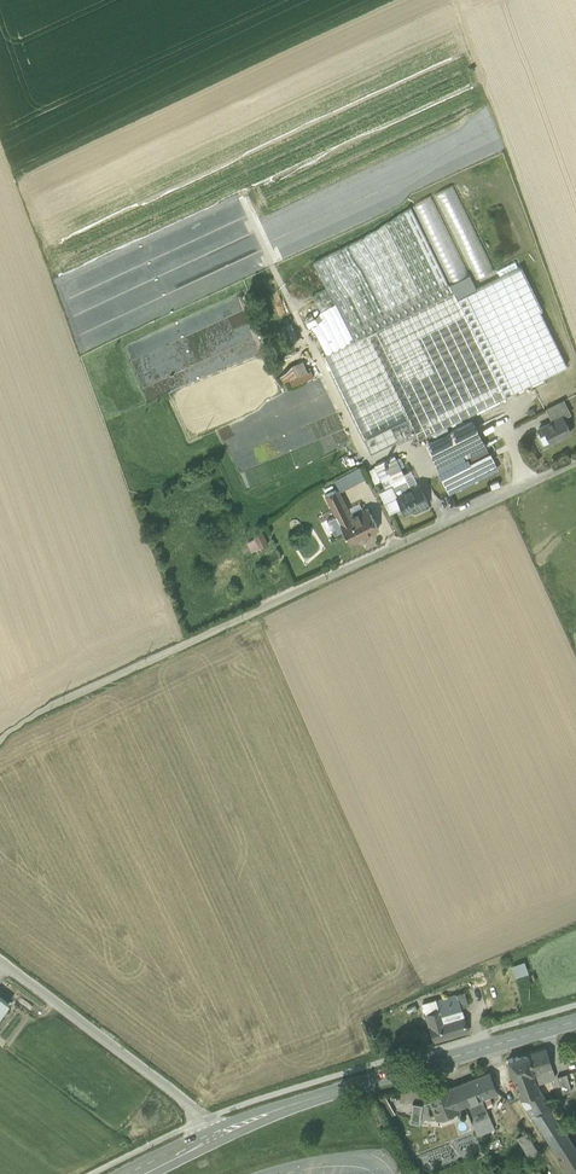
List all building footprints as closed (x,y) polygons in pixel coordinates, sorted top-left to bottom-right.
[(454,185),(436,193),(475,279),(493,270),(454,185)] [(409,206),(311,254),(324,281),(343,321),(352,342),(364,336),(365,338),(369,336),(420,439),(503,398),(409,206)] [(343,321),(324,281),(312,287),(321,307),(331,327),(343,321)] [(321,307),(314,311),(312,307),(307,309),(318,333),(331,327),(321,307)] [(139,376),(254,333),(247,314),(240,317),(237,308),(129,349),(139,376)] [(276,320),(280,330),(295,325),(291,315),(276,320)] [(318,333),(316,334),(326,355),(346,345),(347,346),(351,344),(350,343),(352,342),(343,321),(331,327),(318,333)] [(365,338),(364,336),(352,342),(350,343),(351,344),(398,441),(412,434),(365,338)] [(326,355),(321,357),(370,456),(394,443),(347,346),(346,345),(326,355)] [(279,371),(283,382),(297,376),(292,366),(279,371)] [(358,452),(325,378),(225,423),(258,497),(358,452)] [(563,401),(547,410),(553,421),(562,417),(569,413),(563,401)] [(553,421),(538,429),(540,433),(544,431),(550,442),(570,432),(562,417),(553,421)] [(472,422),(428,444),(445,477),(469,466),(465,459),(463,454),(483,444),(472,422)] [(486,448),(465,459),(469,466),(476,480),(497,470),(486,448)] [(395,459),(381,467),(392,488),(396,496),(411,488),(404,475),(395,459)] [(445,477),(441,479),(448,494),(476,480),(469,466),(445,477)] [(392,488),(381,467),(376,469),(387,490),(392,488)] [(333,481),(339,493),(365,479),(359,468),(333,481)] [(411,488),(418,484),(411,471),(404,475),(411,488)] [(411,488),(396,496),(405,512),(414,507),(416,510),(428,503),(418,484),(411,488)] [(349,518),(335,491),(325,496),(339,523),(349,518)] [(349,518),(339,523),(349,544),(378,530),(368,509),(349,518)] [(263,534),(250,540),(255,551),(269,545),(263,534)] [(512,965),(516,977),(530,972),(526,961),(512,965)] [(464,992),(455,995),(459,1008),(461,1008),(468,1006),(464,992)] [(455,994),(422,1004),(434,1042),(468,1031),(461,1008),(459,1008),(455,995),(455,994)] [(0,997),(0,1016),(9,1004),(0,997)] [(546,1048),(527,1054),(532,1073),(533,1073),(537,1084),(555,1078),(546,1048)] [(527,1054),(508,1060),(513,1079),(521,1099),(540,1091),(539,1091),(537,1084),(533,1073),(532,1073),(527,1054)] [(448,1088),(456,1109),(457,1109),(465,1106),(472,1122),(489,1115),(482,1099),(498,1093),(489,1072),(448,1088)] [(566,1074),(557,1077),(563,1094),(571,1091),(566,1074)] [(442,1091),(435,1094),(433,1093),(428,1095),(438,1118),(457,1110),(457,1109),(456,1109),(448,1088),(448,1087),(443,1089),(442,1091)] [(540,1091),(521,1099),(531,1116),(532,1115),(549,1105),(540,1091)] [(422,1105),(413,1104),(410,1123),(419,1124),(422,1105)] [(549,1105),(532,1115),(541,1129),(557,1119),(549,1105)] [(489,1115),(472,1122),(477,1136),(495,1129),(489,1115)] [(541,1129),(570,1173),(575,1173),(575,1148),(557,1119),(541,1129)] [(527,1132),(517,1139),(529,1159),(539,1153),(527,1132)]
